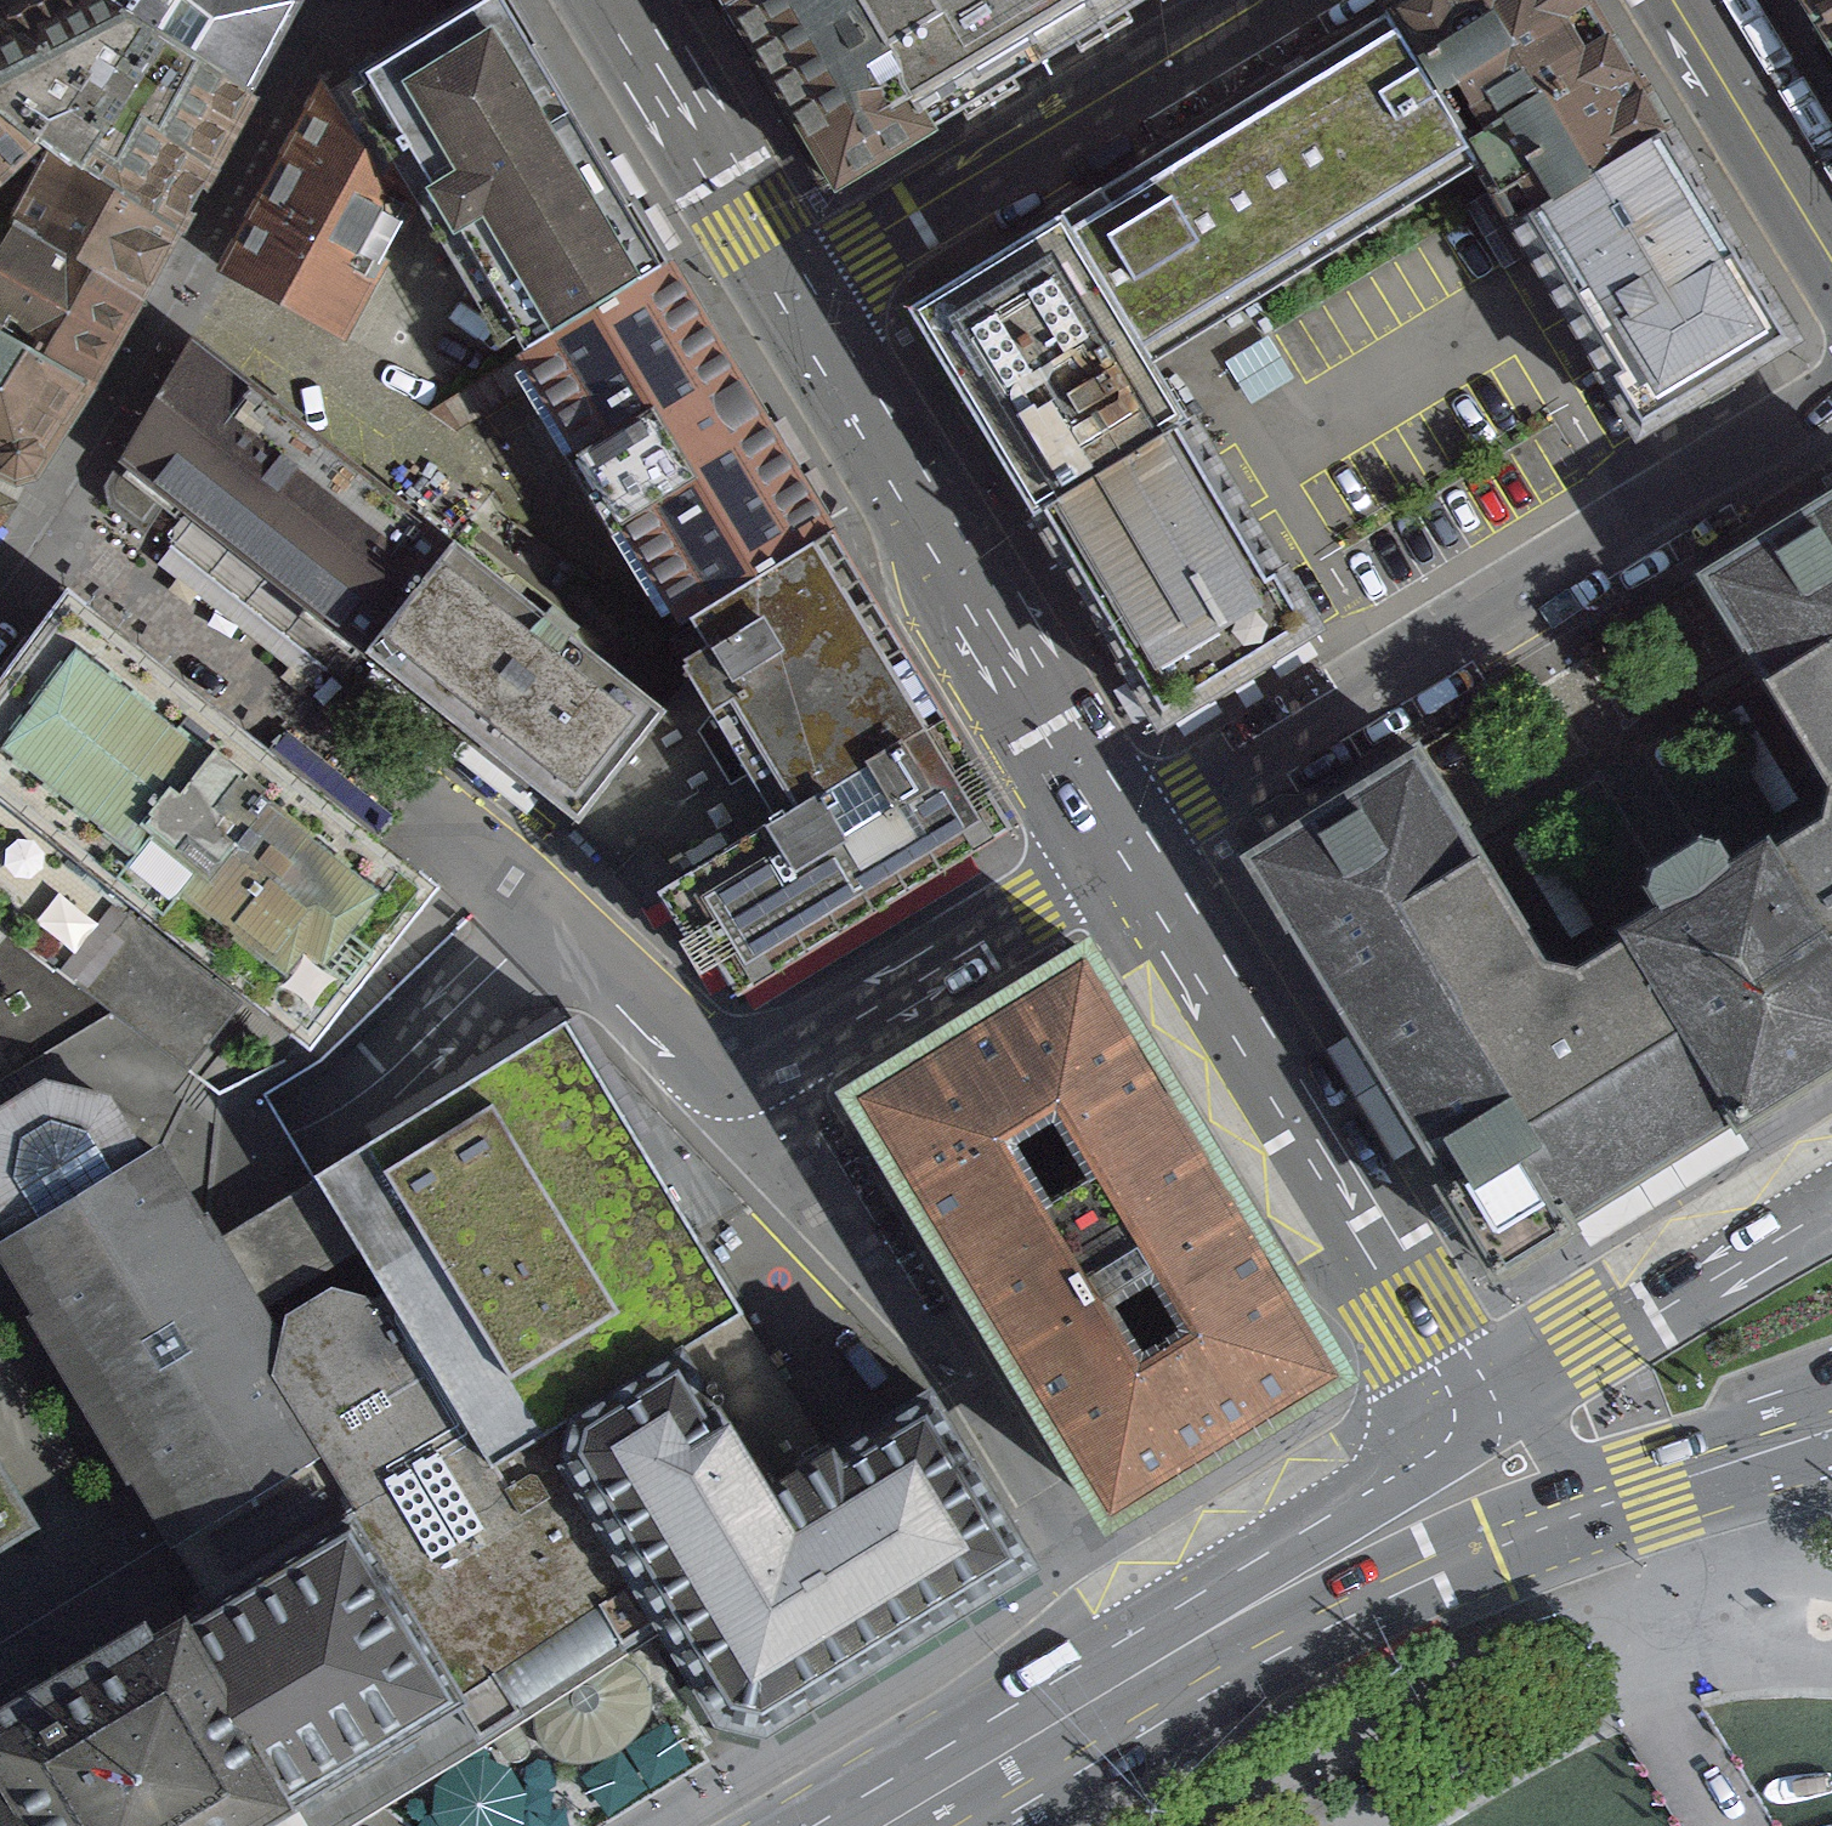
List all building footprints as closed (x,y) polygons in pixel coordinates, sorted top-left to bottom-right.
[(137,51),(83,0),(31,0),(0,15),(0,133),(23,153),(39,167),(63,181),(137,51)] [(234,106),(287,6),(279,0),(83,0),(137,51),(234,106)] [(510,360),(660,271),(499,0),(470,0),(341,76),(408,188),(510,360)] [(704,5),(828,195),(914,144),(861,40),(848,44),(824,0),(716,0),(704,5)] [(848,44),(861,40),(914,144),(1152,0),(824,0),(848,44)] [(1585,0),(1427,0),(1379,27),(1465,178),(1490,221),(1658,122),(1585,0)] [(1831,71),(1831,0),(1790,0),(1831,71)] [(1465,178),(1379,27),(1053,221),(1148,374),(1465,178)] [(63,181),(163,238),(234,106),(137,51),(63,181)] [(408,188),(341,76),(229,291),(327,343),(408,188)] [(1490,221),(1622,444),(1790,345),(1658,122),(1490,221)] [(23,153),(0,133),(0,174),(23,153)] [(0,235),(0,237),(126,308),(163,238),(63,181),(39,167),(0,235)] [(1053,221),(886,326),(1009,522),(1177,420),(1148,374),(1053,221)] [(80,394),(126,308),(0,237),(0,348),(80,394)] [(673,634),(823,545),(660,271),(510,360),(673,634)] [(34,480),(80,394),(0,348),(0,479),(14,487),(34,480)] [(113,466),(360,660),(449,547),(202,353),(113,466)] [(1009,522),(1146,747),(1315,645),(1177,420),(1009,522)] [(1698,574),(1828,793),(1831,801),(1831,495),(1698,574)] [(15,535),(0,524),(0,552),(15,535)] [(673,701),(756,842),(938,734),(833,562),(823,545),(673,634),(683,649),(693,665),(662,683),(673,701)] [(570,825),(659,712),(636,694),(449,547),(360,660),(549,808),(570,825)] [(12,933),(222,1095),(300,1059),(442,886),(250,735),(67,591),(0,680),(0,949),(12,933)] [(659,712),(570,825),(638,912),(756,842),(673,701),(659,712)] [(938,734),(756,842),(638,912),(670,965),(680,958),(713,1013),(1002,841),(938,734)] [(1819,828),(1770,857),(1762,843),(1719,868),(1703,841),(1630,884),(1648,914),(1609,937),(1615,948),(1563,978),(1545,989),(1534,971),(1405,753),(1230,855),(1422,1181),(1418,1183),(1472,1274),(1556,1224),(1550,1213),(1709,1120),(1712,1126),(1831,1056),(1831,821),(1819,828)] [(1081,951),(829,1104),(1079,1516),(1332,1364),(1081,951)] [(531,1453),(675,1366),(739,1327),(653,1184),(564,1038),(297,1199),(351,1288),(460,1467),(472,1488),(531,1453)] [(205,1619),(338,1540),(460,1467),(351,1288),(271,1335),(161,1151),(138,1164),(102,1103),(44,1091),(0,1117),(0,1243),(5,1251),(0,1254),(0,1275),(205,1619)] [(814,1450),(739,1327),(675,1366),(758,1504),(823,1465),(814,1450)] [(531,1453),(715,1755),(1032,1563),(932,1399),(823,1465),(758,1504),(675,1366),(531,1453)] [(45,1525),(0,1452),(0,1552),(45,1525)] [(410,1825),(595,1825),(715,1755),(531,1453),(472,1488),(460,1467),(338,1540),(466,1755),(380,1805),(410,1825)] [(380,1805),(466,1755),(338,1540),(205,1619),(154,1649),(150,1643),(0,1731),(0,1825),(345,1825),(380,1805)]
